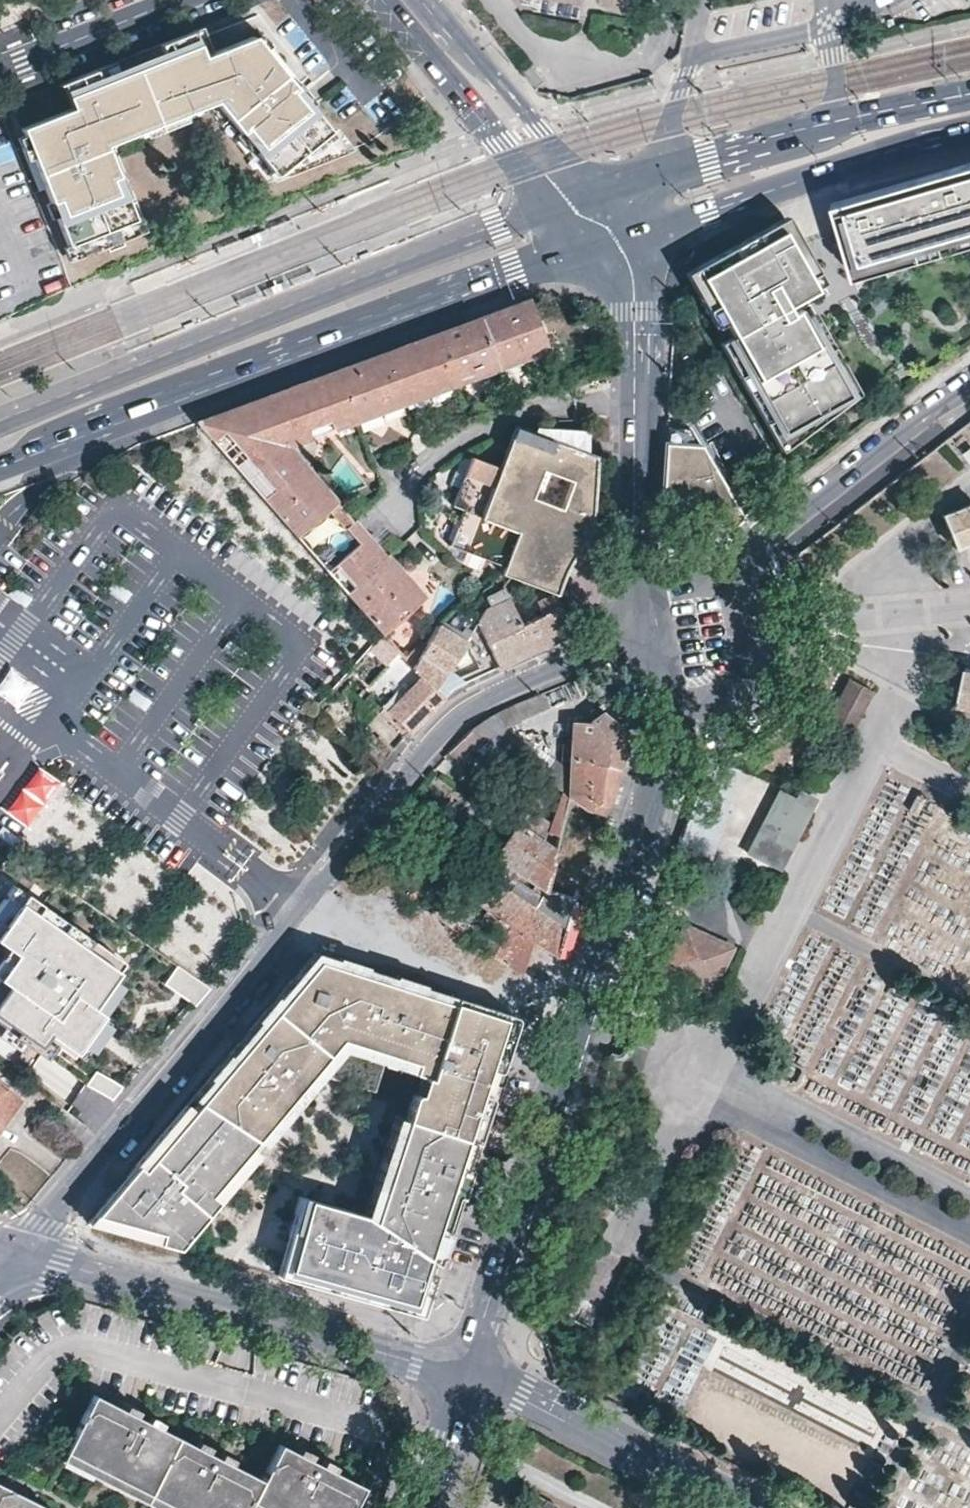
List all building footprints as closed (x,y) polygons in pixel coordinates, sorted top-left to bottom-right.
[(82,252),(139,229),(132,217),(103,139),(100,131),(116,125),(119,133),(198,102),(194,91),(206,87),(213,96),(238,127),(244,123),(259,142),(254,146),(275,173),(283,166),(288,171),(339,150),(324,132),(332,126),(320,111),(312,102),(308,105),(297,91),(301,88),(256,32),(202,54),(192,29),(176,35),(160,42),(165,55),(100,81),(95,67),(75,75),(62,81),(71,105),(21,125),(67,243),(77,239),(82,252)] [(529,60),(522,66),(533,81),(540,74),(529,60)] [(100,131),(103,139),(132,217),(139,229),(147,226),(115,143),(210,105),(269,179),(288,171),(283,166),(275,173),(254,146),(259,142),(244,123),(238,127),(213,96),(206,87),(194,91),(198,102),(119,133),(116,125),(100,131)] [(861,271),(841,207),(910,186),(969,169),(969,161),(833,202),(855,273),(861,271)] [(861,271),(969,237),(969,169),(910,186),(841,207),(861,271)] [(749,237),(753,244),(785,225),(820,287),(824,285),(785,216),(749,237)] [(273,234),(294,226),(292,219),(270,228),(273,234)] [(721,253),(693,269),(724,323),(732,336),(783,308),(820,287),(785,225),(753,244),(749,237),(721,253)] [(220,256),(241,247),(238,241),(217,249),(220,256)] [(693,269),(684,274),(715,328),(724,323),(693,269)] [(293,285),(315,278),(312,271),(291,279),(293,285)] [(240,307),(261,298),(258,291),(237,300),(240,307)] [(525,299),(479,316),(497,367),(544,349),(525,299)] [(807,305),(796,311),(805,326),(816,319),(807,305)] [(779,450),(857,393),(816,319),(805,326),(796,311),(787,316),(783,308),(732,336),(719,343),(779,450)] [(479,316),(199,421),(384,631),(412,664),(435,634),(408,613),(424,599),(364,529),(305,461),(311,456),(313,447),(313,442),(311,437),(497,367),(479,316)] [(587,452),(535,431),(518,423),(502,463),(473,451),(453,500),(462,504),(448,540),(504,562),(501,571),(513,576),(556,593),(558,593),(560,585),(562,578),(565,571),(569,561),(575,551),(581,539),(588,530),(591,501),(595,455),(587,452)] [(587,452),(588,429),(538,424),(535,431),(587,452)] [(727,488),(688,429),(666,429),(660,509),(696,507),(701,509),(708,511),(711,511),(723,522),(731,523),(734,525),(752,507),(766,494),(758,482),(751,472),(727,488)] [(768,475),(761,465),(751,472),(758,482),(768,475)] [(941,513),(954,547),(969,541),(969,501),(941,513)] [(573,632),(569,623),(558,593),(556,593),(539,601),(543,612),(542,614),(521,623),(522,625),(521,628),(531,650),(552,641),(573,632)] [(514,607),(515,606),(520,603),(518,601),(517,598),(510,600),(514,607)] [(507,661),(531,650),(521,628),(522,625),(521,623),(515,606),(513,607),(510,600),(509,599),(488,609),(479,623),(496,663),(497,666),(507,661)] [(496,663),(479,623),(468,638),(464,643),(448,630),(451,626),(445,622),(435,634),(412,664),(442,698),(451,691),(440,678),(469,641),(483,669),(496,663)] [(464,643),(468,638),(451,626),(448,630),(464,643)] [(442,698),(412,664),(384,631),(367,650),(384,665),(362,688),(383,706),(408,732),(415,724),(429,709),(442,698)] [(966,667),(958,702),(969,705),(969,668),(966,667)] [(848,738),(875,688),(851,675),(824,725),(848,738)] [(548,709),(542,693),(514,705),(491,717),(504,726),(548,709)] [(627,736),(603,712),(592,720),(574,720),(569,796),(570,797),(601,816),(614,775),(627,736)] [(472,730),(482,737),(516,760),(518,761),(529,743),(504,726),(491,717),(488,718),(484,720),(481,722),(478,724),(475,727),(472,730)] [(473,752),(482,737),(472,730),(470,732),(466,735),(459,741),(449,752),(466,764),(473,752)] [(516,760),(482,737),(473,752),(505,774),(516,760)] [(704,760),(678,842),(694,847),(713,853),(738,770),(704,760)] [(778,872),(810,807),(777,790),(744,854),(778,872)] [(570,797),(569,796),(561,791),(550,824),(548,831),(559,835),(570,797)] [(583,872),(601,816),(570,797),(559,835),(555,848),(551,861),(583,872)] [(550,824),(528,809),(519,822),(543,840),(548,831),(550,824)] [(539,885),(543,888),(551,861),(555,848),(543,840),(519,822),(495,856),(539,885)] [(694,847),(678,842),(665,882),(681,888),(694,847)] [(582,876),(583,872),(551,861),(543,888),(546,890),(550,892),(575,899),(582,876)] [(564,931),(575,899),(550,892),(546,890),(535,907),(512,893),(480,871),(466,893),(515,926),(496,955),(521,972),(530,942),(532,941),(556,958),(564,931)] [(543,888),(539,885),(536,891),(520,881),(512,893),(535,907),(546,890),(543,888)] [(38,896),(9,940),(32,956),(15,982),(25,989),(9,1013),(87,1065),(150,970),(38,896)] [(430,912),(465,935),(471,924),(437,902),(430,912)] [(722,949),(673,924),(648,973),(697,998),(722,949)] [(514,1020),(514,1017),(512,1015),(314,951),(252,1025),(190,1097),(197,1102),(250,1139),(338,1037),(407,1059),(404,1068),(418,1073),(403,1117),(370,1220),(436,1264),(489,1098),(488,1093),(486,1091),(478,1089),(485,1067),(493,1069),(496,1068),(500,1066),(514,1020)] [(194,1007),(208,988),(175,964),(161,984),(194,1007)] [(338,1037),(250,1139),(259,1145),(341,1048),(404,1068),(407,1059),(338,1037)] [(488,1093),(489,1098),(500,1066),(496,1068),(493,1069),(485,1067),(478,1089),(486,1091),(488,1093)] [(112,1102),(121,1087),(94,1071),(85,1085),(112,1102)] [(18,1100),(0,1085),(0,1121),(18,1100)] [(88,1222),(178,1247),(215,1200),(207,1193),(250,1139),(197,1102),(192,1108),(143,1167),(137,1162),(131,1169),(88,1222)] [(137,1162),(143,1167),(192,1108),(184,1102),(135,1161),(137,1162)] [(362,1214),(370,1220),(403,1117),(394,1114),(362,1214)] [(259,1145),(250,1139),(207,1193),(215,1200),(259,1145)] [(299,1223),(306,1197),(298,1195),(291,1221),(299,1223)] [(370,1220),(362,1214),(306,1197),(299,1223),(291,1221),(279,1264),(339,1281),(337,1290),(420,1314),(436,1264),(370,1220)] [(307,1281),(337,1290),(339,1281),(279,1264),(276,1273),(307,1281)] [(66,1453),(175,1507),(245,1507),(250,1499),(267,1507),(351,1507),(363,1485),(278,1443),(260,1478),(96,1396),(66,1453)] [(0,1486),(0,1507),(44,1507),(0,1486)]
